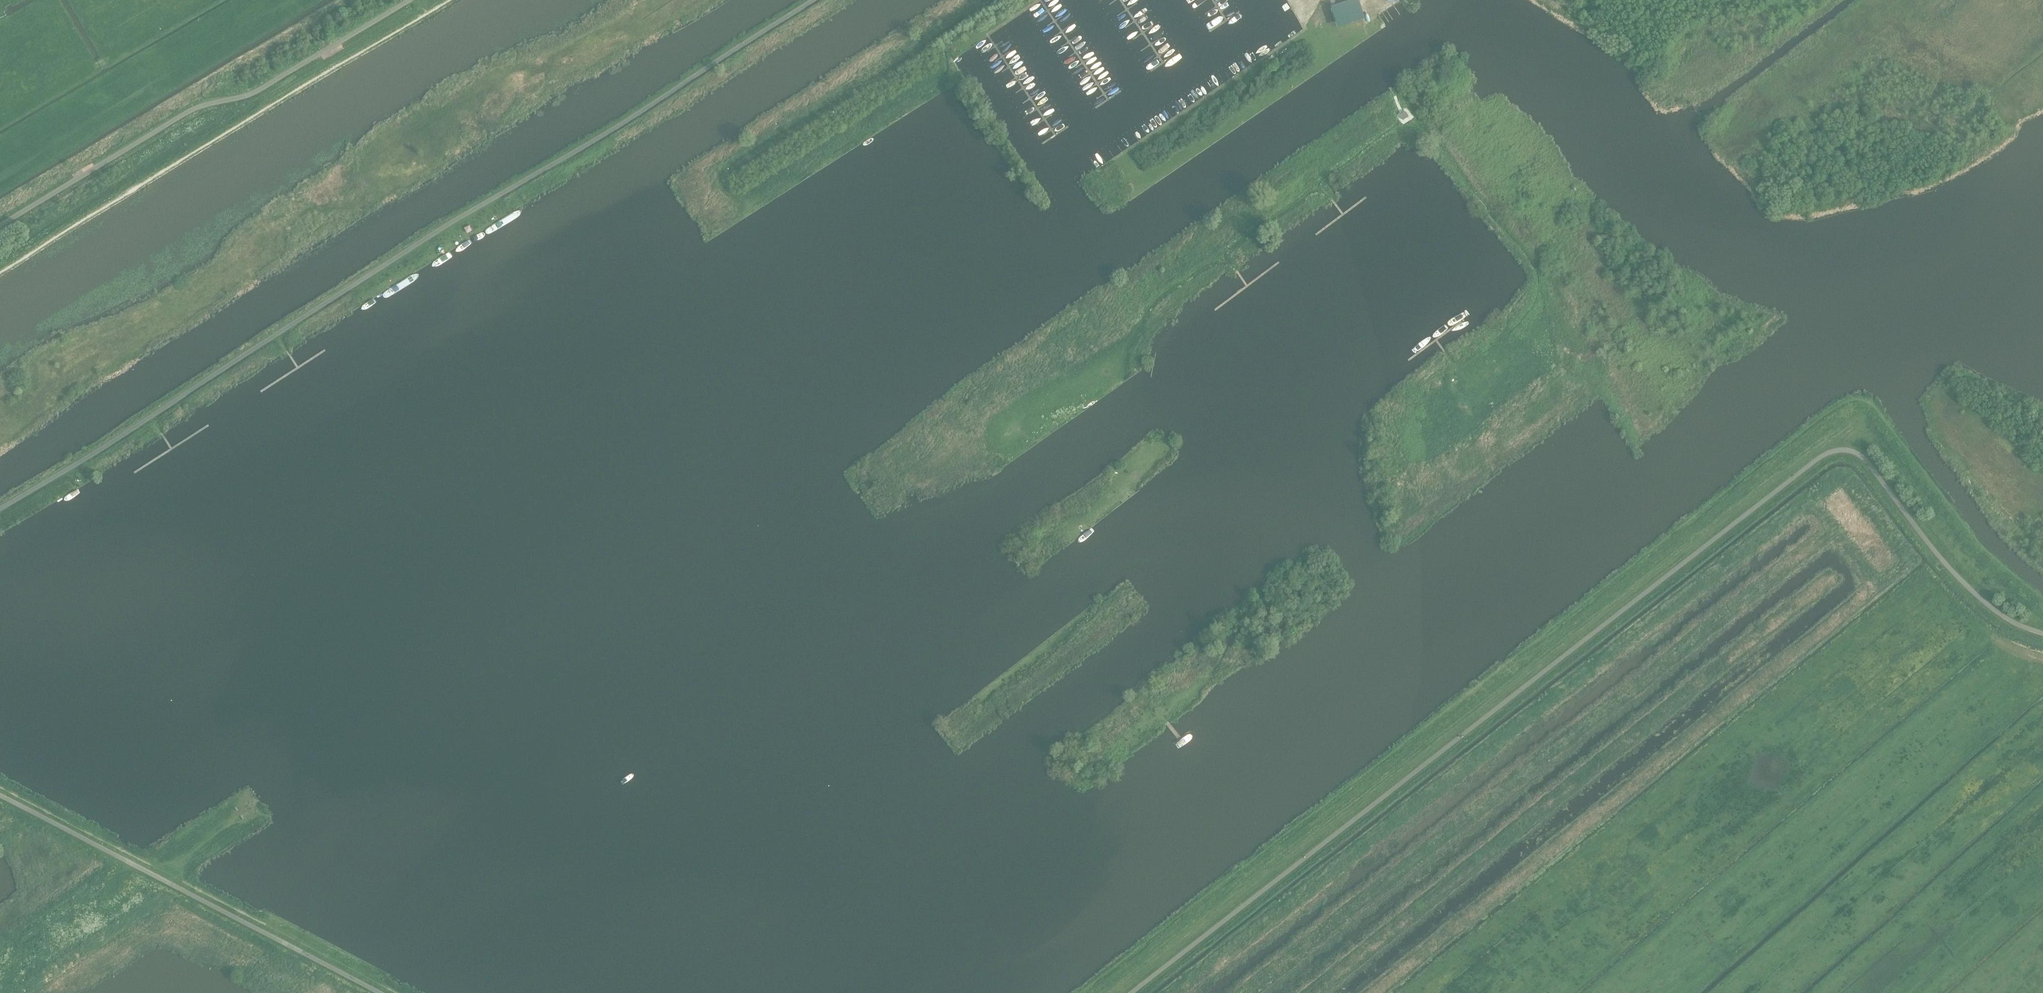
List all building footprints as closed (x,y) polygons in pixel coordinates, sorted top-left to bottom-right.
[(1330,8),(1338,29),(1364,20),(1357,0),(1353,0),(1330,8)] [(1404,121),(1409,117),(1406,113),(1401,116),(1404,121)]
